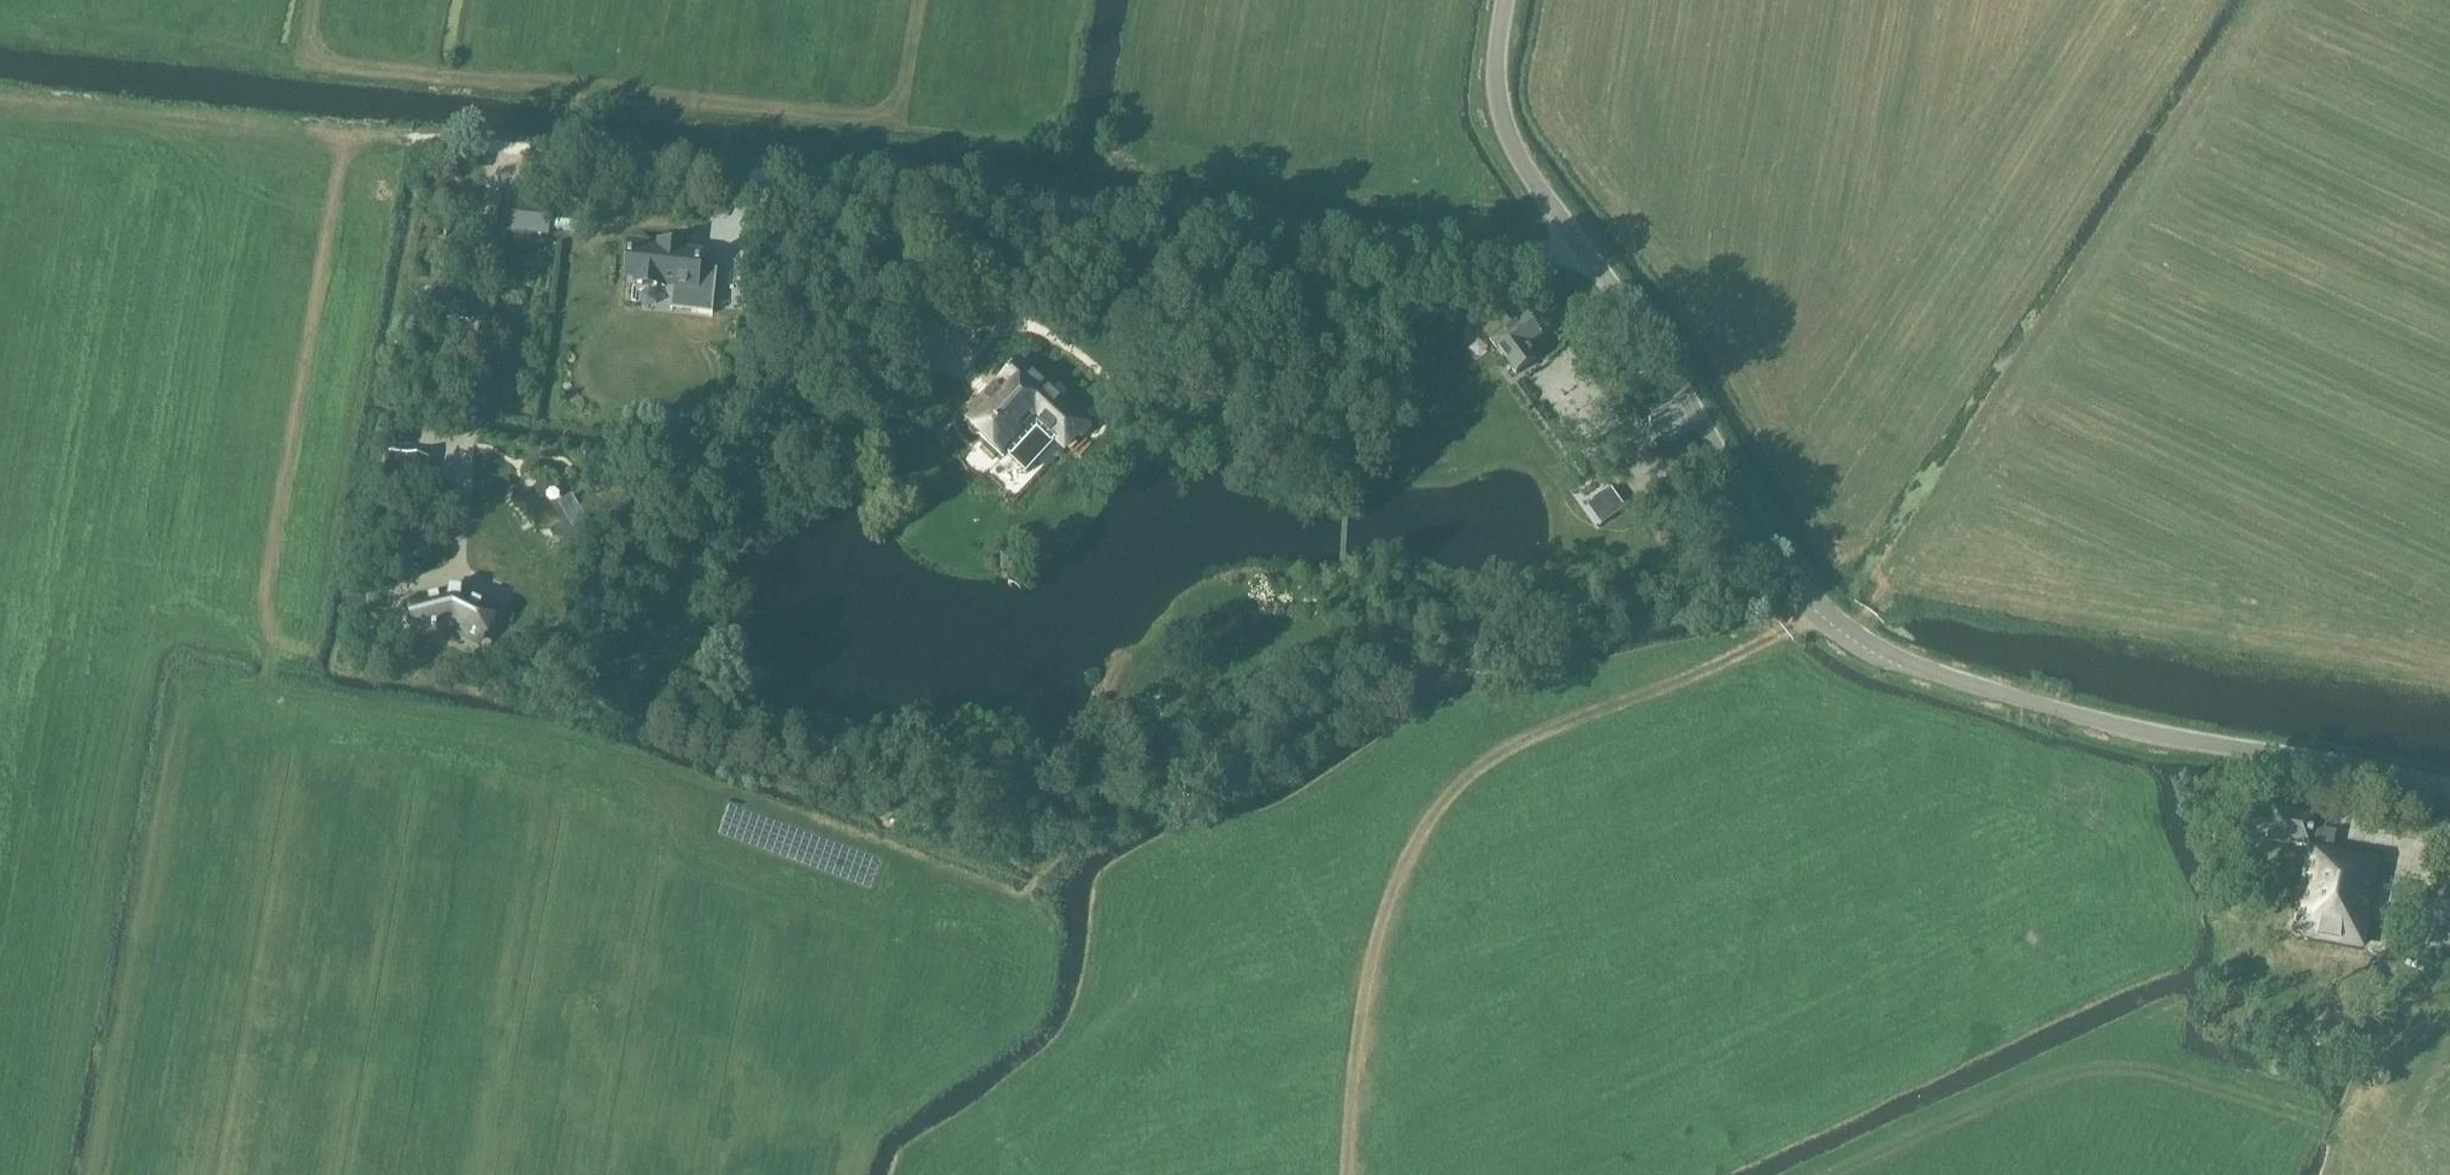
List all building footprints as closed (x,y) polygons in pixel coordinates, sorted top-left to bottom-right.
[(511,202),(508,231),(548,236),(548,229),(550,213),(551,208),(511,202)] [(665,284),(673,285),(680,286),(679,305),(698,307),(698,313),(712,315),(717,270),(698,269),(698,267),(699,267),(700,263),(699,262),(699,256),(683,255),(684,249),(657,246),(657,248),(630,245),(629,255),(628,255),(628,260),(629,260),(627,277),(638,278),(637,284),(664,287),(665,284)] [(1470,317),(1479,330),(1501,314),(1492,300),(1470,317)] [(1527,350),(1543,338),(1529,318),(1493,344),(1517,377),(1537,363),(1527,350)] [(978,435),(1013,469),(1024,480),(1058,445),(1064,451),(1077,437),(1080,440),(1089,431),(1020,364),(1007,375),(1008,376),(964,421),(968,424),(968,430),(972,434),(978,435)] [(420,438),(423,430),(379,422),(376,437),(381,437),(380,447),(423,454),(426,440),(420,438)] [(579,509),(566,517),(573,530),(587,521),(579,509)] [(490,598),(454,583),(437,582),(397,597),(403,629),(454,625),(476,635),(490,598)] [(2279,842),(2310,848),(2300,905),(2295,936),(2363,948),(2378,863),(2360,860),(2361,856),(2333,851),(2336,833),(2314,829),(2315,817),(2273,810),(2268,841),(2279,842)]
